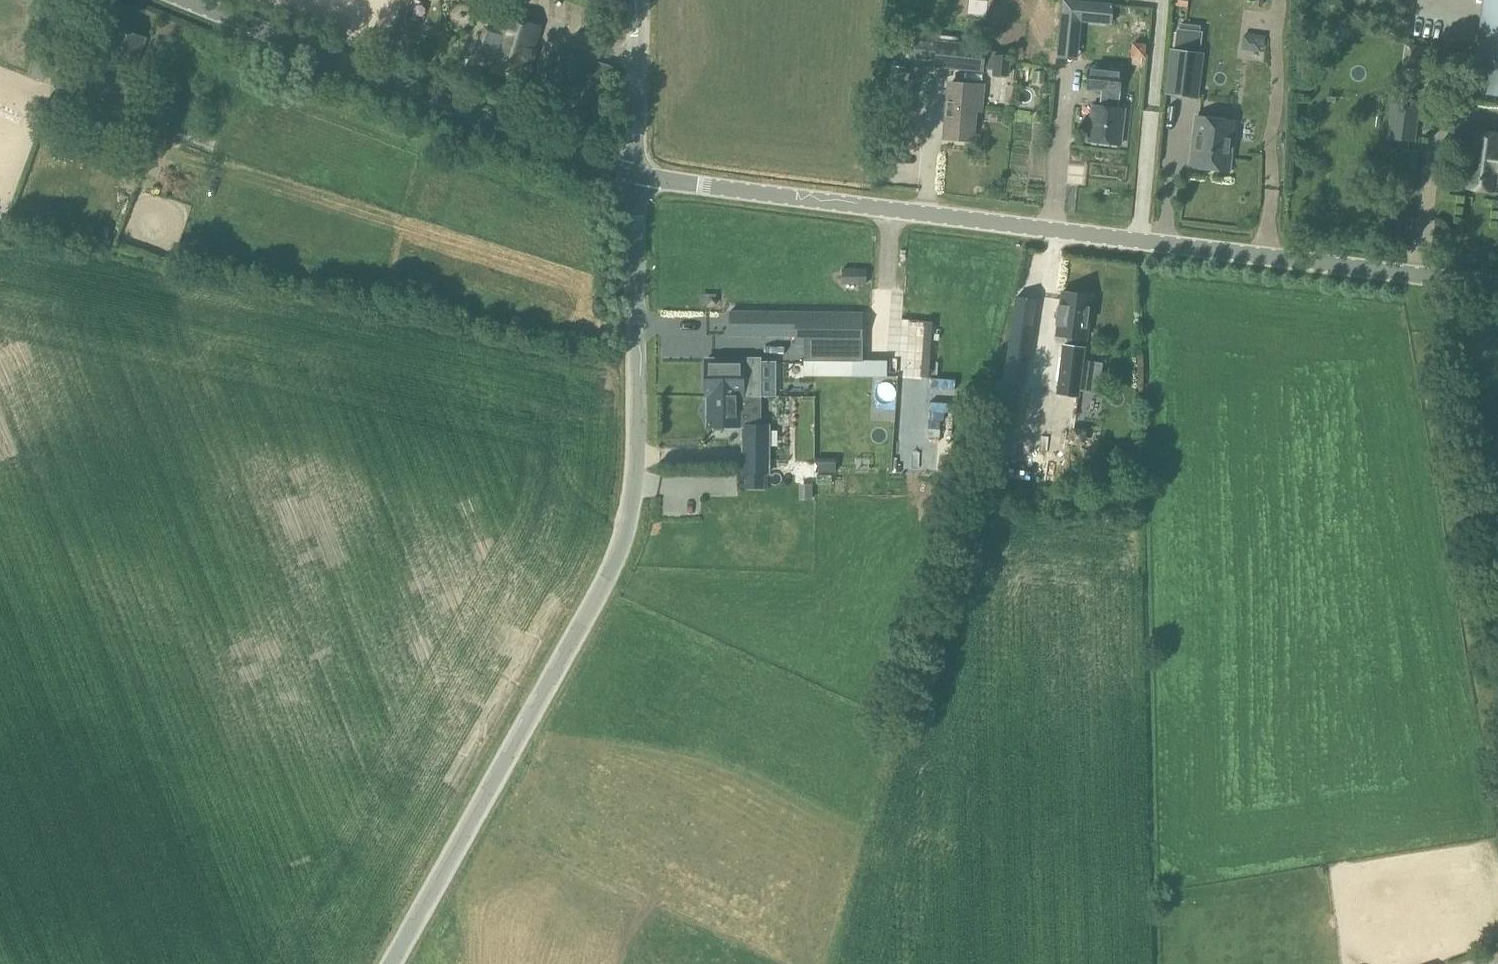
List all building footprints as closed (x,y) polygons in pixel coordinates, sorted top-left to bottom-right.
[(989,1),(981,0),(968,0),(966,16),(987,18),(989,1)] [(1473,91),(1497,95),(1497,0),(1485,0),(1473,91)] [(526,82),(541,28),(506,18),(489,71),(526,82)] [(128,81),(145,40),(112,27),(96,68),(128,81)] [(984,69),(986,49),(956,45),(957,38),(937,35),(934,64),(984,69)] [(1197,97),(1202,54),(1172,50),(1167,93),(1197,97)] [(1004,77),(1006,58),(998,57),(996,75),(1004,77)] [(1121,94),(1123,70),(1088,67),(1085,91),(1121,94)] [(980,111),(982,86),(949,84),(944,139),(972,142),(975,110),(980,111)] [(890,104),(908,105),(908,94),(890,93),(890,104)] [(1395,99),(1389,139),(1413,142),(1419,103),(1395,99)] [(1120,144),(1124,111),(1091,107),(1088,140),(1120,144)] [(1197,117),(1190,166),(1229,171),(1235,121),(1197,117)] [(1467,132),(1459,187),(1497,192),(1497,136),(1467,132)] [(841,283),(858,284),(858,267),(841,267),(841,283)] [(1067,336),(1066,347),(1079,348),(1080,338),(1085,339),(1090,296),(1063,292),(1057,335),(1067,336)] [(1002,384),(1018,386),(1016,398),(1031,400),(1036,368),(1027,367),(1037,301),(1015,297),(1002,384)] [(863,312),(729,311),(728,336),(795,337),(795,346),(803,347),(803,358),(861,358),(862,347),(863,347),(863,312)] [(1081,380),(1085,349),(1079,348),(1066,347),(1063,346),(1059,378),(1060,378),(1058,393),(1077,395),(1080,380),(1081,380)] [(707,398),(759,397),(759,384),(743,384),(743,359),(705,359),(706,397),(707,398)] [(1100,396),(1104,368),(1086,366),(1082,394),(1100,396)] [(768,425),(759,425),(759,397),(707,398),(708,426),(744,426),(744,474),(746,474),(746,488),(765,488),(765,475),(769,475),(768,425)]
